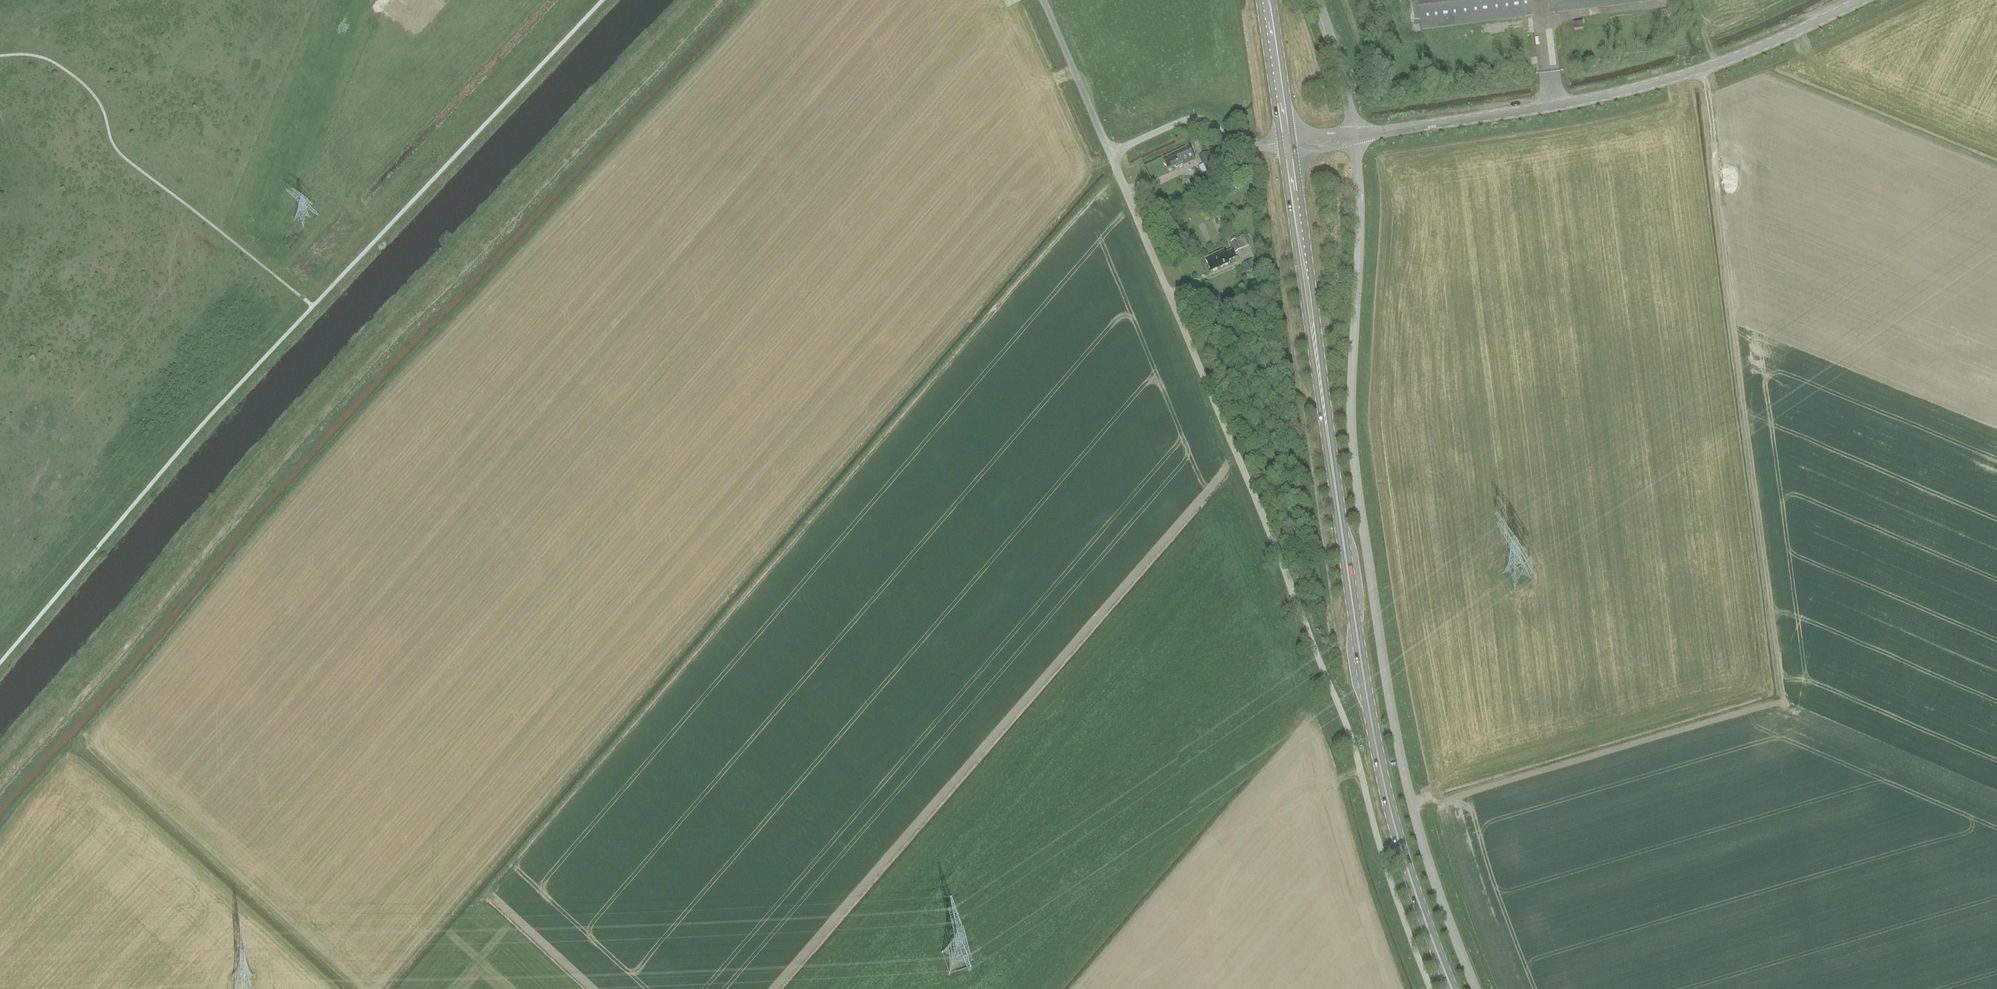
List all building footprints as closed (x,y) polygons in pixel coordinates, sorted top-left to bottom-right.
[(1412,2),(1414,19),(1423,18),(1424,29),(1533,16),(1531,0),(1421,0),(1421,1),(1412,2)] [(1553,13),(1654,0),(1552,0),(1553,13)] [(1186,165),(1196,160),(1189,147),(1165,159),(1170,170),(1184,163),(1186,165)] [(1199,158),(1206,173),(1216,168),(1209,153),(1199,158)] [(1237,189),(1241,187),(1240,184),(1245,182),(1244,179),(1234,184),(1237,189)] [(1219,230),(1226,228),(1223,217),(1216,219),(1219,230)] [(1231,242),(1235,253),(1243,250),(1238,239),(1231,242)] [(1230,261),(1237,257),(1233,249),(1226,253),(1224,249),(1206,259),(1212,271),(1230,262),(1230,261)] [(1249,262),(1243,264),(1247,272),(1253,269),(1249,262)]
